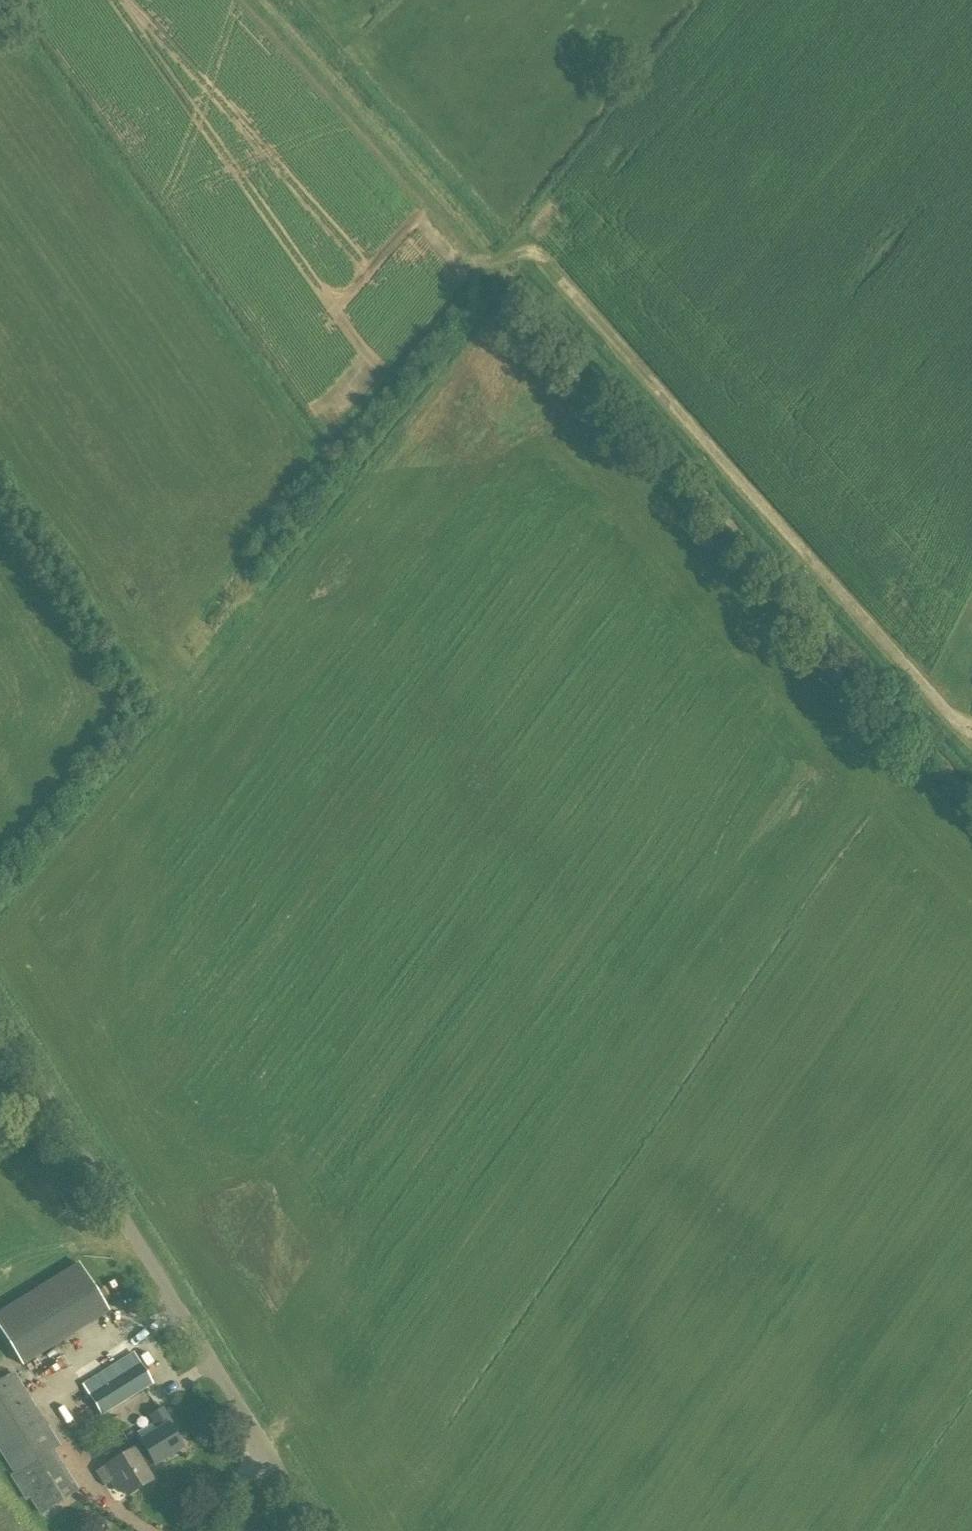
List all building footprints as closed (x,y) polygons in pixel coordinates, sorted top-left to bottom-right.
[(0,1311),(0,1331),(21,1364),(107,1310),(77,1262),(0,1311)] [(101,1416),(153,1383),(133,1352),(81,1384),(101,1416)] [(54,1450),(61,1446),(14,1371),(0,1380),(0,1451),(14,1473),(15,1474),(54,1449),(54,1450)] [(140,1441),(143,1445),(153,1462),(154,1465),(182,1448),(169,1426),(172,1424),(163,1409),(149,1417),(158,1430),(140,1441)] [(144,1468),(153,1462),(143,1445),(133,1451),(133,1450),(103,1468),(118,1492),(123,1489),(127,1496),(152,1481),(144,1468)] [(79,1490),(54,1450),(54,1449),(15,1474),(14,1473),(10,1475),(26,1501),(30,1498),(40,1514),(79,1490)]
